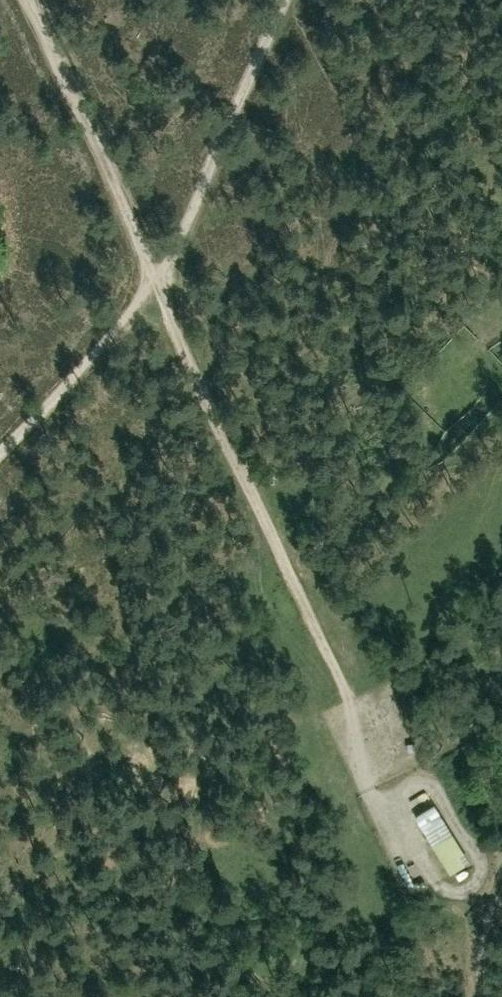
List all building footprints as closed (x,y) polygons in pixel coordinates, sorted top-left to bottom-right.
[(442,791),(422,800),(435,831),(455,822),(442,791)]
